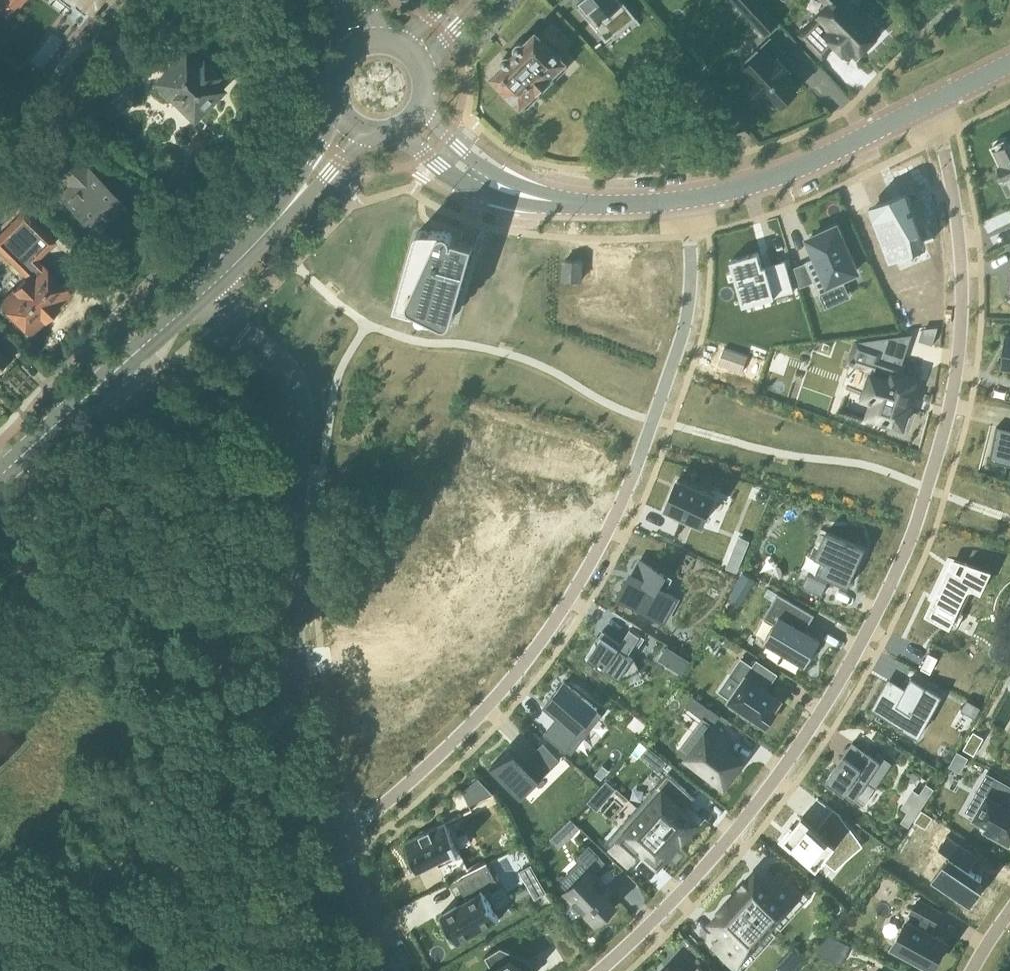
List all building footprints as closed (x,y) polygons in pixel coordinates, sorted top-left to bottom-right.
[(10,22),(27,0),(0,0),(0,15),(10,22)] [(74,7),(84,14),(90,12),(91,13),(101,0),(74,0),(74,7)] [(586,3),(581,7),(580,6),(579,7),(602,35),(631,11),(623,0),(584,0),(586,3)] [(821,55),(834,42),(845,53),(854,45),(860,51),(878,34),(865,21),(869,18),(857,5),(853,8),(846,0),(836,0),(819,16),(819,17),(801,34),(821,55)] [(777,23),(778,23),(760,4),(759,4),(748,15),(766,34),(777,23)] [(504,65),(505,66),(494,78),(508,92),(507,97),(514,103),(518,102),(525,109),(541,93),(538,90),(550,78),(553,81),(569,66),(554,51),(564,42),(549,27),(540,37),(537,34),(527,44),(525,43),(524,43),(523,42),(521,42),(520,43),(519,43),(517,44),(517,45),(516,47),(516,48),(516,49),(516,51),(517,52),(517,53),(514,57),(513,56),(511,56),(510,55),(508,55),(507,56),(506,56),(505,57),(504,58),(503,60),(503,61),(503,62),(504,64),(504,65)] [(217,93),(219,91),(221,88),(212,79),(216,74),(182,42),(184,40),(172,29),(159,43),(170,55),(171,53),(178,60),(157,81),(193,117),(209,101),(211,99),(217,93)] [(743,63),(746,67),(743,70),(754,81),(750,85),(761,97),(765,93),(776,105),(779,102),(782,105),(798,91),(794,87),(798,84),(787,72),(791,69),(781,59),(786,55),(774,41),(762,52),(758,49),(743,63)] [(63,59),(56,68),(69,78),(76,68),(63,59)] [(995,145),(1004,163),(1000,165),(1006,178),(1001,181),(1001,182),(1003,181),(1009,193),(1009,144),(1008,145),(1005,139),(995,145)] [(60,196),(96,232),(124,204),(88,168),(87,170),(70,153),(54,169),(71,186),(60,196)] [(903,195),(867,210),(891,264),(927,248),(903,195)] [(52,239),(27,214),(10,232),(9,231),(1,239),(18,256),(17,257),(31,271),(0,302),(0,304),(31,335),(50,316),(54,316),(58,311),(58,308),(73,294),(35,256),(52,239)] [(807,262),(795,268),(801,287),(815,281),(821,295),(845,285),(842,278),(857,271),(850,255),(844,243),(837,227),(818,235),(813,237),(814,237),(810,239),(811,242),(815,252),(818,257),(814,259),(810,260),(810,261),(807,262)] [(416,235),(398,298),(421,304),(418,313),(418,314),(419,315),(419,317),(420,318),(421,319),(422,319),(423,319),(438,322),(438,321),(446,322),(447,322),(449,322),(450,321),(451,320),(452,319),(452,318),(453,315),(454,315),(475,243),(455,237),(454,241),(453,241),(453,240),(453,238),(453,237),(452,235),(452,234),(451,233),(449,232),(448,231),(446,231),(423,230),(421,231),(420,231),(419,232),(417,233),(417,234),(416,235)] [(759,253),(731,261),(744,306),(794,291),(786,260),(782,261),(784,266),(764,272),(759,253)] [(581,281),(582,261),(565,260),(565,281),(581,281)] [(872,340),(863,366),(874,370),(865,395),(875,399),(870,415),(884,420),(884,421),(888,422),(889,421),(903,426),(910,405),(907,404),(915,381),(899,376),(902,366),(913,334),(912,334),(871,339),(871,340),(872,340)] [(1001,369),(1009,370),(1009,336),(1006,336),(1001,369)] [(724,348),(719,361),(742,369),(747,356),(724,348)] [(990,460),(1009,464),(1009,429),(997,426),(990,460)] [(678,480),(666,508),(704,524),(716,495),(678,480)] [(827,531),(816,557),(825,561),(820,573),(849,586),(860,561),(866,549),(856,544),(827,531)] [(734,549),(726,568),(738,573),(745,554),(734,549)] [(621,596),(620,597),(661,620),(662,618),(660,617),(671,596),(673,598),(674,596),(667,592),(674,579),(640,560),(640,561),(641,562),(634,574),(633,574),(632,575),(633,576),(622,596),(621,596)] [(932,602),(925,616),(928,617),(931,612),(950,622),(950,621),(957,624),(962,613),(965,615),(966,613),(963,612),(974,589),(982,593),(992,570),(975,565),(974,566),(966,564),(965,566),(954,561),(934,603),(932,602)] [(744,572),(730,595),(743,602),(756,580),(744,572)] [(808,573),(802,586),(822,595),(828,582),(808,573)] [(778,593),(764,617),(775,624),(765,641),(806,666),(821,640),(804,630),(812,615),(814,616),(815,615),(778,593)] [(596,642),(586,657),(620,679),(621,681),(641,670),(634,656),(629,653),(641,635),(631,628),(622,642),(603,630),(602,632),(604,633),(601,639),(599,637),(598,639),(600,640),(598,643),(596,642)] [(681,656),(674,668),(683,673),(690,661),(681,656)] [(742,683),(730,700),(767,726),(776,713),(774,711),(781,700),(764,688),(768,683),(770,685),(777,674),(758,660),(753,666),(742,659),(731,675),(742,683)] [(873,707),(872,709),(909,729),(918,712),(923,715),(936,691),(929,687),(912,677),(911,679),(913,680),(906,693),(888,683),(883,693),(875,708),(873,707)] [(546,732),(545,733),(572,755),(573,753),(570,751),(597,715),(601,718),(602,716),(596,711),(598,709),(565,683),(552,698),(551,697),(550,699),(551,700),(547,706),(562,718),(549,734),(546,732)] [(968,700),(962,710),(976,718),(982,707),(968,700)] [(711,708),(703,718),(704,718),(713,725),(714,724),(714,725),(721,716),(711,708)] [(701,741),(689,758),(707,772),(706,774),(720,785),(721,783),(725,785),(742,761),(725,748),(732,738),(714,725),(714,724),(713,725),(704,718),(692,733),(701,741)] [(974,732),(964,749),(974,755),(984,738),(974,732)] [(511,746),(493,764),(523,795),(562,757),(545,740),(525,760),(511,746)] [(836,767),(827,781),(856,800),(868,782),(876,788),(878,786),(877,785),(892,762),(885,757),(878,752),(875,756),(869,753),(861,766),(850,759),(849,758),(848,758),(847,758),(845,758),(844,759),(843,760),(842,761),(838,768),(836,767)] [(958,752),(950,766),(961,771),(968,757),(958,752)] [(656,753),(650,761),(658,767),(664,759),(656,753)] [(602,765),(595,773),(602,778),(608,770),(602,765)] [(976,818),(990,825),(987,831),(1009,843),(1009,841),(1009,808),(1006,806),(1007,806),(1006,806),(1009,799),(1009,785),(987,772),(977,791),(987,797),(976,818)] [(668,773),(638,807),(677,842),(682,837),(683,837),(697,822),(681,809),(693,795),(687,789),(668,773)] [(479,778),(463,792),(470,805),(494,793),(479,778)] [(607,780),(600,788),(608,794),(614,787),(607,780)] [(927,785),(920,795),(927,800),(934,789),(927,785)] [(638,807),(606,843),(619,855),(631,865),(644,850),(660,864),(667,855),(675,847),(674,846),(677,842),(638,807)] [(794,831),(786,840),(795,848),(806,857),(815,864),(821,858),(826,862),(854,838),(838,820),(842,815),(834,809),(818,829),(803,816),(792,829),(794,831)] [(910,811),(903,822),(910,826),(917,816),(910,811)] [(922,811),(915,821),(926,828),(933,818),(922,811)] [(572,819),(563,827),(572,836),(580,827),(572,819)] [(446,821),(405,842),(419,870),(438,861),(445,875),(448,883),(471,872),(446,821)] [(945,861),(933,879),(934,880),(970,904),(982,886),(979,883),(983,877),(970,868),(979,855),(948,835),(939,848),(951,855),(946,862),(945,861)] [(580,863),(562,880),(570,889),(567,892),(575,901),(574,903),(575,904),(576,903),(584,912),(583,912),(584,913),(586,912),(597,924),(615,907),(606,897),(611,892),(606,887),(608,886),(607,885),(606,886),(600,880),(601,879),(600,878),(598,879),(594,874),(607,862),(606,861),(604,863),(598,857),(601,855),(590,844),(576,858),(580,863)] [(445,920),(441,923),(450,939),(454,937),(458,943),(460,943),(459,941),(498,918),(499,920),(500,919),(484,892),(498,884),(487,866),(458,882),(468,900),(443,914),(442,913),(441,914),(445,920)] [(744,887),(735,898),(768,927),(800,891),(782,875),(770,889),(755,876),(752,879),(750,878),(743,886),(744,887)] [(723,912),(715,920),(730,933),(718,947),(735,963),(768,927),(735,898),(732,901),(731,900),(721,910),(723,912)] [(908,920),(893,947),(933,968),(948,941),(930,932),(933,925),(934,926),(941,911),(919,899),(911,913),(913,914),(909,920),(908,920)] [(830,935),(821,945),(845,957),(851,945),(830,935)] [(493,970),(537,970),(536,970),(529,960),(501,947),(491,953),(499,967),(493,970)] [(793,949),(787,955),(799,966),(804,960),(793,949)]
